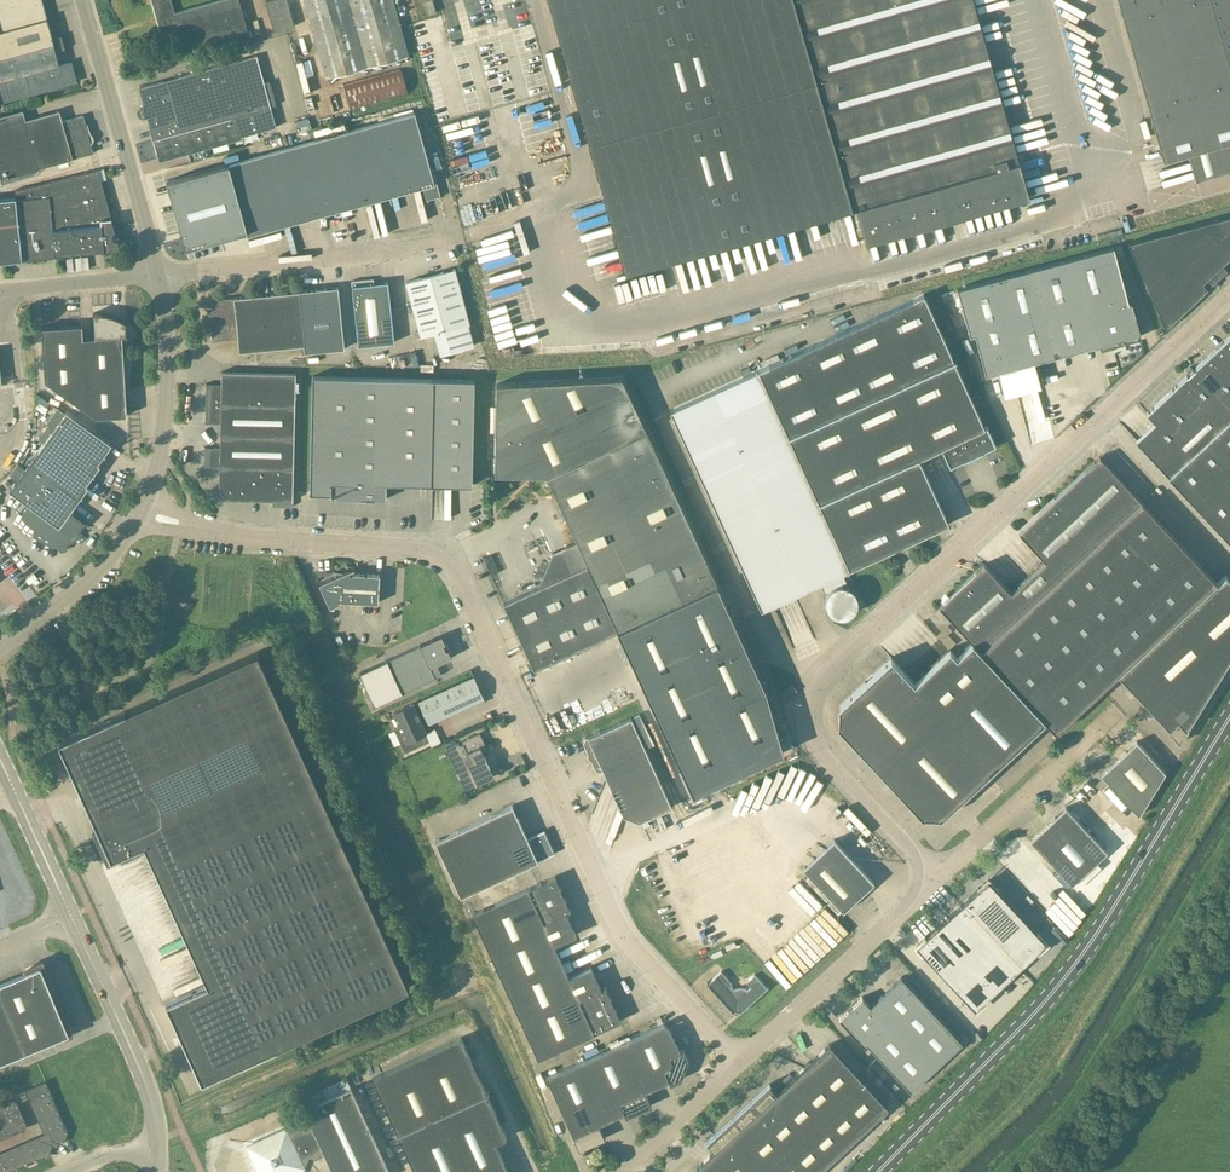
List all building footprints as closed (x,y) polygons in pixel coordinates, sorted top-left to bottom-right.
[(77,82),(72,61),(59,64),(56,51),(52,38),(42,0),(0,0),(0,103),(77,82)] [(184,47),(247,30),(239,0),(220,0),(175,12),(171,0),(151,0),(162,40),(180,35),(183,47),(137,59),(139,66),(186,53),(184,47)] [(266,1),(274,31),(294,26),(287,0),(270,0),(266,1)] [(326,78),(408,55),(393,0),(305,0),(326,78)] [(812,220),(852,209),(793,0),(548,0),(625,273),(812,220)] [(973,0),(797,0),(855,208),(1019,162),(973,0)] [(1160,156),(1185,150),(1193,179),(1229,169),(1229,0),(1117,0),(1160,156)] [(61,35),(52,38),(56,51),(65,48),(61,35)] [(158,159),(241,137),(237,121),(272,111),(257,55),(139,87),(158,159)] [(350,110),(408,94),(401,69),(343,84),(350,110)] [(38,168),(94,153),(83,115),(62,121),(60,110),(25,120),(22,110),(0,116),(0,180),(1,183),(39,172),(38,168)] [(227,164),(167,181),(185,248),(246,231),(247,235),(423,186),(426,199),(440,195),(433,170),(431,170),(415,112),(227,164)] [(140,161),(156,159),(153,144),(138,146),(140,161)] [(21,260),(55,256),(56,254),(103,250),(117,248),(118,246),(116,238),(113,238),(111,217),(98,170),(15,190),(15,197),(0,199),(0,262),(21,260)] [(1128,243),(1165,328),(1207,288),(1202,283),(1229,256),(1229,215),(1128,243)] [(969,336),(975,334),(985,375),(1099,345),(1100,347),(1140,336),(1131,302),(1128,303),(1112,247),(957,289),(969,336)] [(470,323),(455,269),(405,282),(420,337),(470,323)] [(351,281),(352,286),(358,346),(394,342),(388,282),(373,283),(373,279),(351,281)] [(344,348),(338,287),(299,291),(304,345),(305,352),(344,348)] [(299,291),(234,297),(211,300),(213,313),(209,313),(212,341),(238,338),(239,351),(304,345),(299,291)] [(847,586),(844,585),(845,581),(841,572),(948,523),(918,457),(941,447),(949,466),(995,445),(986,426),(984,427),(923,294),(670,410),(761,609),(819,582),(823,591),(827,593),(826,596),(825,598),(825,601),(825,604),(826,606),(827,609),(829,611),(831,613),(833,614),(835,615),(838,616),(841,616),(843,616),(846,615),(849,614),(851,613),(853,611),(854,609),(856,606),(856,604),(857,601),(856,598),(856,596),(855,593),(853,591),(851,589),(849,587),(847,586)] [(102,313),(93,313),(93,314),(94,314),(95,338),(83,338),(82,325),(42,327),(44,380),(96,417),(127,415),(123,340),(129,339),(129,338),(127,338),(126,323),(127,324),(128,323),(120,318),(111,315),(102,313)] [(1146,412),(1154,421),(1135,440),(1229,542),(1229,334),(1146,412)] [(205,466),(219,467),(219,489),(227,499),(273,500),(273,504),(292,505),(295,373),(222,372),(221,384),(207,384),(206,422),(220,423),(220,447),(205,447),(205,466)] [(386,483),(431,484),(472,485),(474,380),(354,377),(312,376),(310,492),(331,493),(331,497),(386,499),(386,483)] [(766,689),(717,584),(626,387),(622,377),(496,384),(494,473),(546,474),(587,563),(503,602),(533,668),(617,630),(693,793),(783,752),(766,689)] [(53,429),(23,471),(10,490),(29,504),(21,514),(38,529),(34,535),(40,540),(47,543),(54,545),(62,544),(70,542),(76,539),(82,533),(78,528),(80,526),(84,522),(70,511),(88,486),(86,484),(100,465),(97,463),(111,444),(66,411),(65,413),(57,408),(46,424),(53,429)] [(1216,582),(1099,456),(1018,531),(1045,560),(1010,592),(984,564),(938,606),(971,641),(970,642),(1043,721),(1044,720),(1055,731),(1117,673),(1168,728),(1167,729),(1179,742),(1187,729),(1185,728),(1229,655),(1229,581),(1225,575),(1216,583),(1216,582)] [(330,607),(338,603),(338,600),(378,602),(379,574),(353,573),(352,573),(350,573),(349,570),(319,583),(330,607)] [(441,635),(359,673),(375,705),(435,678),(430,667),(451,657),(447,649),(445,650),(443,644),(445,642),(441,635)] [(118,656),(131,649),(127,642),(114,648),(118,656)] [(940,817),(1043,721),(970,642),(956,656),(949,648),(913,682),(890,657),(837,707),(838,709),(838,722),(836,724),(922,817),(924,815),(938,815),(940,817)] [(258,651),(58,741),(97,825),(92,828),(107,861),(145,844),(207,982),(166,1001),(202,1080),(409,986),(258,651)] [(418,701),(419,703),(425,715),(428,723),(484,698),(473,676),(418,701)] [(780,694),(786,700),(797,690),(791,684),(780,694)] [(406,741),(426,733),(413,704),(393,713),(406,741)] [(600,772),(603,771),(623,814),(639,821),(671,806),(630,717),(584,738),(583,743),(595,770),(600,772)] [(461,741),(462,743),(460,745),(459,743),(446,748),(456,772),(454,772),(458,779),(460,778),(465,790),(477,784),(476,782),(491,775),(487,766),(489,765),(485,756),(483,757),(479,748),(484,746),(478,734),(461,741)] [(1138,814),(1164,772),(1136,741),(1100,774),(1138,814)] [(435,841),(460,895),(554,853),(544,831),(527,838),(512,805),(435,841)] [(1030,840),(1071,884),(1106,851),(1065,807),(1030,840)] [(838,915),(842,910),(843,911),(874,882),(850,857),(834,839),(803,868),(810,876),(806,880),(826,901),(827,900),(830,902),(828,904),(838,915)] [(515,890),(521,887),(515,873),(509,876),(515,890)] [(538,1058),(620,1020),(605,986),(600,988),(590,966),(568,976),(554,944),(576,934),(566,912),(570,910),(555,876),(472,913),(538,1058)] [(988,879),(961,904),(986,931),(1002,949),(1019,967),(1046,942),(988,879)] [(961,904),(916,946),(941,972),(986,931),(961,904)] [(986,931),(941,972),(958,990),(1002,949),(986,931)] [(794,935),(776,950),(795,975),(834,946),(826,937),(813,947),(810,943),(804,947),(794,935)] [(1002,949),(958,990),(975,1009),(1019,967),(1002,949)] [(0,982),(0,1061),(69,1032),(41,965),(0,982)] [(732,984),(720,971),(707,984),(733,1012),(735,1011),(739,1010),(741,1012),(767,988),(754,974),(746,982),(751,986),(747,990),(745,989),(742,987),(738,987),(736,988),(734,989),(730,985),(732,984)] [(861,997),(838,1018),(863,1045),(866,1043),(910,1090),(962,1042),(901,977),(869,1006),(861,997)] [(652,1108),(646,1094),(668,1080),(670,1084),(681,1079),(688,1059),(683,1048),(679,1050),(671,1032),(663,1023),(546,1076),(573,1134),(572,1134),(579,1149),(604,1137),(598,1124),(622,1109),(624,1113),(652,1108)] [(372,1077),(415,1171),(509,1171),(495,1142),(506,1137),(461,1037),(372,1077)] [(888,1106),(829,1043),(776,1093),(768,1084),(705,1142),(713,1151),(691,1171),(817,1171),(888,1106)] [(51,1139),(63,1143),(67,1131),(50,1092),(50,1091),(46,1081),(29,1088),(51,1139)] [(305,1109),(303,1109),(309,1121),(287,1131),(286,1128),(246,1146),(258,1171),(295,1171),(298,1171),(299,1167),(304,1169),(308,1156),(315,1159),(324,1155),(332,1171),(389,1171),(347,1081),(302,1102),(305,1109)] [(16,1101),(12,1099),(0,1104),(0,1138),(1,1138),(22,1129),(20,1124),(25,1121),(16,1101)] [(53,1144),(40,1140),(0,1157),(0,1171),(11,1171),(48,1156),(53,1144)]
